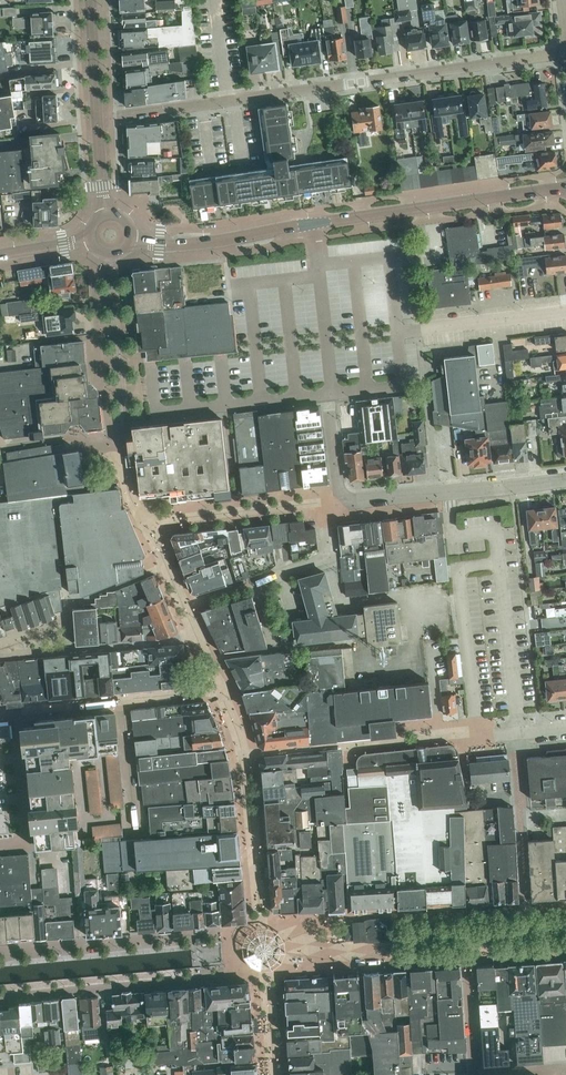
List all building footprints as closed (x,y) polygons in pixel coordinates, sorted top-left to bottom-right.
[(120,11),(145,9),(144,0),(151,0),(120,0),(120,11)] [(157,11),(173,9),(173,0),(156,0),(157,11)] [(395,18),(395,21),(411,19),(411,25),(410,25),(411,28),(404,29),(407,49),(417,48),(417,49),(425,48),(425,47),(426,47),(423,27),(419,27),(416,9),(417,9),(416,0),(397,0),(398,9),(394,10),(395,18)] [(474,0),(464,0),(466,14),(469,13),(470,22),(469,22),(470,31),(471,31),(472,40),(478,39),(480,40),(484,40),(485,38),(487,38),(484,20),(476,21),(474,0)] [(538,0),(507,0),(508,12),(527,10),(526,5),(538,4),(538,0)] [(446,33),(445,23),(444,18),(436,20),(433,3),(421,5),(423,20),(429,19),(433,45),(440,45),(440,46),(446,45),(446,44),(448,43),(446,34),(447,34),(447,32),(446,33)] [(347,22),(345,6),(336,7),(338,23),(347,22)] [(33,36),(53,35),(52,12),(31,13),(32,19),(22,20),(22,17),(17,18),(16,7),(3,8),(4,16),(13,15),(13,28),(32,27),(33,36)] [(196,44),(191,9),(191,7),(181,9),(182,25),(163,26),(157,27),(145,28),(121,29),(122,48),(145,47),(145,46),(158,45),(159,48),(182,46),(196,44)] [(488,8),(489,16),(502,15),(502,12),(495,12),(495,7),(488,8)] [(146,21),(145,13),(123,14),(123,15),(121,16),(121,21),(123,22),(123,23),(124,26),(145,25),(145,28),(157,27),(156,20),(146,21)] [(531,24),(540,23),(539,13),(514,16),(514,14),(503,15),(502,15),(489,16),(491,35),(498,34),(496,23),(508,22),(509,35),(511,35),(513,35),(515,35),(532,33),(531,24)] [(467,41),(469,41),(466,20),(458,21),(457,14),(445,16),(446,23),(450,23),(453,43),(461,42),(463,43),(466,42),(467,41)] [(277,29),(279,29),(285,28),(279,16),(275,17),(277,29)] [(372,38),(371,29),(369,16),(359,17),(362,39),(355,40),(357,57),(358,57),(358,58),(364,57),(364,56),(371,55),(369,39),(372,38)] [(343,37),(335,38),(333,18),(323,20),(327,48),(329,61),(346,58),(343,37)] [(393,42),(392,34),(392,31),(397,30),(395,21),(395,18),(382,19),(382,25),(372,27),(375,45),(379,44),(380,53),(381,53),(382,54),(387,53),(387,52),(392,51),(391,43),(393,42)] [(307,63),(304,42),(303,32),(293,34),(290,27),(285,28),(279,29),(283,56),(291,55),(292,65),(298,64),(298,66),(306,65),(306,63),(307,63)] [(310,41),(304,42),(307,63),(308,63),(308,65),(316,63),(315,62),(321,61),(319,51),(327,50),(324,27),(318,28),(318,31),(313,31),(310,41)] [(282,67),(279,40),(277,31),(276,29),(273,29),(274,32),(271,32),(272,41),(261,42),(265,71),(272,70),(272,68),(282,67)] [(53,38),(17,40),(18,48),(27,48),(28,63),(55,62),(54,53),(55,53),(55,52),(54,52),(54,47),(55,47),(54,46),(54,38),(53,38)] [(0,41),(0,70),(8,69),(7,67),(7,65),(12,64),(11,49),(16,49),(15,40),(3,41),(0,41)] [(265,71),(261,42),(244,45),(248,72),(257,70),(258,72),(265,71)] [(198,59),(196,44),(182,46),(184,58),(170,60),(169,63),(198,59)] [(143,65),(169,62),(168,54),(147,56),(147,50),(123,53),(123,65),(143,63),(143,65)] [(150,70),(170,68),(170,70),(187,72),(187,68),(198,67),(198,59),(169,63),(149,65),(149,67),(126,70),(126,76),(124,78),(124,85),(127,86),(151,83),(150,70)] [(24,108),(23,98),(22,89),(32,88),(56,86),(55,73),(31,75),(9,79),(14,109),(24,108)] [(132,91),(125,92),(125,106),(146,103),(186,97),(184,80),(148,85),(148,87),(132,89),(132,91)] [(547,106),(543,82),(528,84),(528,85),(529,93),(527,93),(528,100),(526,100),(527,109),(530,108),(530,112),(539,111),(543,111),(542,107),(547,106)] [(528,85),(528,84),(528,83),(509,86),(509,85),(504,86),(496,87),(498,102),(506,101),(511,100),(510,96),(516,95),(527,93),(529,93),(528,85)] [(496,104),(494,88),(488,89),(490,105),(496,104)] [(487,118),(484,98),(483,94),(476,95),(476,93),(475,92),(473,90),(471,91),(470,92),(469,94),(470,96),(468,96),(471,117),(479,116),(481,124),(484,124),(486,133),(493,132),(491,117),(487,118)] [(466,110),(462,110),(460,95),(454,95),(454,93),(448,94),(448,96),(446,97),(448,113),(456,112),(460,136),(469,135),(466,110)] [(0,96),(0,129),(12,127),(10,117),(15,116),(11,94),(0,96)] [(58,120),(56,98),(56,94),(43,95),(43,98),(36,98),(26,101),(26,108),(36,107),(37,121),(58,120)] [(448,113),(446,97),(444,97),(444,95),(438,96),(438,98),(432,99),(435,114),(432,115),(434,131),(435,131),(436,137),(444,136),(443,130),(442,124),(450,123),(448,113)] [(411,102),(408,102),(412,126),(420,125),(421,131),(427,130),(422,100),(417,101),(416,99),(410,99),(411,102)] [(406,141),(403,119),(410,118),(412,126),(408,102),(406,102),(406,100),(400,101),(400,103),(394,104),(398,128),(395,128),(396,137),(397,136),(398,142),(406,141)] [(345,186),(351,185),(347,157),(288,165),(287,158),(294,158),(293,151),(298,151),(295,136),(291,136),(289,125),(294,124),(292,109),(287,110),(286,104),(258,108),(266,161),(267,161),(268,168),(189,179),(190,184),(193,207),(199,206),(200,211),(215,209),(214,204),(226,203),(226,207),(241,205),(241,200),(252,199),(253,204),(268,201),(267,197),(278,195),(279,200),(293,198),(293,193),(304,191),(305,196),(319,194),(318,189),(330,188),(330,192),(345,190),(345,186)] [(379,105),(375,106),(374,105),(373,105),(372,105),(371,106),(370,106),(363,108),(363,111),(352,112),(354,131),(359,131),(360,135),(359,135),(360,144),(367,143),(365,130),(382,127),(381,126),(383,124),(382,120),(380,119),(379,105)] [(517,114),(518,120),(523,120),(524,131),(552,127),(549,111),(539,112),(539,111),(530,112),(517,114)] [(161,155),(161,157),(183,156),(177,119),(159,122),(146,124),(126,125),(128,157),(161,155)] [(529,133),(516,134),(509,135),(509,140),(526,138),(526,137),(529,137),(530,141),(527,141),(527,148),(531,148),(531,150),(545,149),(544,145),(554,144),(552,131),(529,133)] [(64,144),(63,144),(60,133),(32,135),(33,147),(0,151),(0,191),(65,185),(63,169),(69,169),(65,152),(64,144)] [(508,142),(508,135),(499,136),(500,143),(508,142)] [(426,163),(434,162),(432,148),(425,149),(426,163)] [(548,165),(556,164),(554,151),(547,152),(547,151),(536,153),(536,152),(525,153),(526,160),(534,159),(533,158),(537,157),(538,169),(549,168),(548,165)] [(495,153),(488,154),(491,176),(498,175),(495,153)] [(491,176),(488,154),(481,155),(484,177),(491,176)] [(522,161),(521,154),(504,156),(505,163),(522,161)] [(443,156),(444,164),(454,163),(453,155),(443,156)] [(484,177),(481,155),(474,156),(475,165),(477,178),(484,177)] [(419,173),(418,164),(416,156),(397,159),(399,176),(406,175),(412,174),(419,173)] [(156,176),(165,175),(164,169),(155,170),(155,157),(145,158),(145,161),(131,162),(128,164),(129,170),(131,171),(132,171),(132,175),(155,174),(156,176)] [(437,171),(436,166),(424,167),(423,164),(418,164),(419,173),(425,173),(431,172),(437,171)] [(477,178),(475,165),(469,166),(471,179),(477,178)] [(471,179),(469,166),(463,167),(465,180),(471,179)] [(465,180),(463,167),(456,168),(458,181),(465,180)] [(458,181),(456,168),(450,169),(452,182),(458,181)] [(439,184),(446,183),(444,170),(437,171),(439,184)] [(437,171),(431,172),(433,184),(439,184),(437,171)] [(421,186),(419,173),(412,174),(414,187),(421,186)] [(162,182),(173,180),(173,175),(172,174),(158,176),(130,179),(130,182),(129,182),(130,193),(148,192),(148,194),(159,193),(158,183),(162,183),(162,182)] [(181,174),(173,175),(173,180),(181,180),(182,193),(190,193),(188,174),(181,174)] [(414,187),(412,174),(406,175),(408,188),(414,187)] [(408,188),(406,175),(399,176),(401,189),(408,188)] [(365,194),(375,193),(374,186),(364,187),(365,194)] [(58,214),(59,214),(59,208),(58,208),(57,197),(41,198),(40,190),(32,190),(13,193),(14,199),(32,196),(33,202),(34,225),(58,224),(58,214)] [(551,214),(529,216),(513,218),(513,225),(543,222),(544,228),(546,227),(546,229),(551,228),(551,227),(562,226),(560,214),(551,215),(551,214)] [(514,251),(513,249),(513,248),(514,248),(514,244),(513,244),(488,248),(488,250),(480,252),(476,223),(445,228),(451,267),(484,262),(512,258),(511,252),(514,251)] [(564,234),(524,238),(523,236),(520,237),(520,233),(511,235),(513,244),(514,244),(514,248),(533,246),(533,243),(544,242),(545,249),(565,247),(564,234)] [(565,255),(549,257),(548,254),(541,255),(542,267),(543,274),(565,271),(565,256),(565,255)] [(527,275),(526,264),(542,267),(541,255),(517,258),(519,276),(527,275)] [(74,271),(75,269),(75,264),(72,262),(50,265),(50,266),(42,268),(41,267),(18,271),(20,280),(43,276),(48,275),(49,282),(51,294),(58,292),(59,297),(69,296),(69,291),(76,290),(73,271),(74,271)] [(466,265),(484,262),(451,267),(429,270),(432,270),(434,287),(447,286),(447,287),(468,285),(466,265)] [(132,270),(135,292),(183,287),(181,287),(180,277),(182,277),(181,266),(170,267),(132,270)] [(479,289),(511,285),(510,274),(506,274),(505,272),(495,273),(495,276),(478,278),(479,289)] [(470,302),(468,285),(447,287),(447,286),(434,287),(435,295),(433,295),(435,307),(447,306),(447,305),(470,302)] [(185,306),(183,287),(135,292),(137,312),(185,307),(185,306)] [(32,299),(19,301),(21,314),(34,312),(32,299)] [(228,302),(185,306),(185,307),(137,312),(140,348),(187,343),(188,353),(224,350),(224,349),(233,348),(229,314),(228,302)] [(48,311),(33,313),(34,320),(44,318),(47,335),(53,334),(73,331),(71,319),(76,318),(75,311),(74,311),(74,307),(48,311)] [(563,335),(563,333),(535,336),(534,336),(535,345),(536,345),(536,344),(550,343),(549,342),(556,341),(557,350),(565,349),(565,335),(563,335)] [(83,341),(41,345),(34,345),(35,366),(70,363),(85,362),(83,341)] [(495,363),(492,343),(471,345),(470,355),(444,358),(445,365),(446,370),(445,370),(446,374),(443,375),(431,380),(434,409),(432,410),(434,423),(441,425),(442,419),(451,421),(452,425),(476,430),(477,438),(487,437),(489,437),(488,431),(490,431),(494,462),(501,461),(502,462),(506,462),(507,461),(513,460),(506,401),(485,403),(484,395),(479,396),(476,367),(480,367),(480,365),(495,363)] [(511,343),(503,344),(505,360),(512,359),(513,359),(511,343)] [(538,356),(530,358),(531,367),(541,366),(541,362),(551,361),(550,358),(555,358),(555,360),(553,360),(554,369),(565,368),(565,353),(555,355),(555,354),(538,356)] [(512,359),(505,360),(507,379),(514,378),(512,359)] [(98,393),(85,384),(83,362),(85,362),(70,363),(0,372),(0,427),(4,438),(30,435),(30,438),(44,436),(44,433),(64,431),(68,425),(80,424),(85,431),(102,429),(98,393)] [(553,375),(545,376),(546,382),(561,380),(563,392),(565,392),(565,376),(561,376),(561,374),(553,375)] [(403,413),(401,396),(392,397),(394,414),(403,413)] [(540,399),(542,417),(565,415),(565,396),(540,399)] [(397,438),(396,427),(394,414),(392,397),(356,401),(361,442),(379,440),(378,440),(381,439),(381,443),(390,442),(390,443),(392,442),(393,452),(395,452),(395,455),(386,457),(388,475),(389,475),(389,476),(395,475),(395,474),(401,473),(399,455),(397,442),(397,438)] [(320,416),(320,413),(319,411),(319,407),(319,406),(318,406),(318,407),(309,408),(309,407),(309,408),(306,408),(298,410),(298,409),(294,409),(303,485),(303,486),(307,486),(307,485),(316,483),(316,484),(317,484),(317,483),(327,482),(327,483),(328,483),(328,482),(327,477),(327,472),(327,471),(326,466),(325,461),(325,460),(325,455),(324,450),(324,449),(324,445),(323,443),(323,439),(323,438),(321,428),(322,428),(321,427),(321,422),(320,417),(320,416)] [(303,485),(294,409),(258,414),(266,490),(303,485)] [(266,490),(258,414),(256,415),(253,415),(253,416),(246,417),(246,416),(246,417),(239,418),(238,417),(234,418),(236,437),(237,442),(239,466),(239,467),(242,493),(258,491),(258,489),(265,488),(266,490)] [(562,444),(563,455),(565,455),(565,415),(548,418),(550,434),(561,432),(562,444)] [(126,439),(128,456),(135,455),(136,465),(139,494),(141,496),(140,497),(142,496),(143,497),(170,494),(170,496),(172,498),(184,497),(185,499),(230,494),(221,417),(132,427),(133,438),(126,439)] [(525,436),(537,434),(535,419),(523,420),(523,422),(510,424),(512,442),(515,461),(528,459),(525,440),(526,440),(525,436)] [(422,452),(421,446),(425,445),(422,421),(412,422),(414,441),(401,443),(402,455),(401,455),(404,474),(425,471),(423,452),(422,452)] [(348,438),(342,439),(345,460),(345,461),(345,462),(345,461),(345,458),(347,458),(350,480),(352,480),(363,479),(362,478),(364,478),(358,432),(355,432),(355,433),(348,433),(348,438)] [(490,461),(487,437),(477,438),(466,439),(467,448),(466,450),(466,453),(467,455),(468,463),(474,463),(475,466),(484,464),(484,461),(490,461)] [(52,444),(17,450),(7,452),(8,461),(3,462),(9,501),(52,496),(72,494),(72,493),(85,491),(78,449),(63,452),(51,454),(49,445),(52,445),(52,444)] [(365,459),(367,478),(375,477),(376,477),(380,477),(381,476),(383,476),(381,457),(369,458),(368,446),(361,447),(363,459),(365,459)] [(135,455),(128,456),(126,456),(127,466),(136,465),(135,455)] [(122,508),(120,491),(119,490),(119,489),(118,488),(117,488),(116,488),(85,491),(72,493),(72,494),(52,496),(54,517),(61,516),(69,592),(79,591),(80,592),(80,593),(81,594),(82,595),(83,595),(84,595),(115,582),(116,584),(144,572),(142,557),(143,557),(144,556),(145,555),(145,554),(145,552),(125,507),(122,508)] [(54,517),(52,496),(9,501),(0,502),(0,635),(7,633),(5,629),(17,625),(19,629),(56,617),(55,612),(62,610),(60,589),(62,588),(54,517)] [(543,508),(541,508),(543,528),(553,527),(553,530),(552,530),(553,541),(559,540),(555,506),(549,507),(548,505),(542,506),(543,508)] [(543,528),(541,508),(539,508),(539,506),(533,507),(533,509),(527,510),(530,543),(536,543),(535,532),(534,532),(533,529),(543,528)] [(562,512),(561,509),(558,509),(560,532),(565,531),(565,512),(562,512)] [(449,580),(441,513),(414,516),(419,560),(422,560),(429,559),(434,558),(437,581),(449,580)] [(419,560),(414,516),(398,517),(398,518),(403,562),(419,560)] [(403,562),(398,518),(396,518),(383,519),(385,538),(387,564),(403,562)] [(384,547),(380,519),(361,522),(364,551),(367,578),(369,592),(389,589),(384,547)] [(304,529),(303,521),(287,523),(290,539),(292,552),(297,551),(300,551),(300,548),(306,547),(306,542),(317,541),(316,533),(315,533),(315,531),(315,530),(315,528),(304,529)] [(367,578),(364,551),(361,522),(338,525),(340,543),(342,556),(340,560),(341,564),(342,568),(341,568),(342,581),(367,578)] [(289,539),(290,539),(287,523),(272,524),(274,540),(273,540),(276,561),(277,561),(282,560),(282,561),(283,560),(280,540),(289,540),(289,539)] [(276,561),(273,540),(271,540),(268,525),(244,528),(247,552),(229,558),(237,580),(268,571),(276,564),(275,561),(276,561)] [(204,538),(227,535),(226,530),(226,528),(201,531),(173,534),(171,538),(174,545),(204,538)] [(227,535),(228,540),(230,553),(241,549),(237,528),(226,530),(227,535)] [(207,545),(216,543),(228,540),(227,535),(204,538),(174,545),(177,556),(199,548),(207,545)] [(192,559),(218,550),(216,543),(207,545),(199,548),(177,556),(181,565),(192,560),(192,559)] [(204,563),(224,557),(227,555),(226,548),(218,551),(218,550),(192,559),(192,560),(181,565),(184,573),(197,568),(196,566),(204,564),(204,563)] [(534,552),(535,562),(541,561),(546,561),(545,551),(534,552)] [(188,583),(229,569),(224,557),(204,563),(204,564),(196,566),(197,568),(184,573),(184,574),(185,576),(193,574),(194,576),(187,580),(188,582),(187,582),(188,583)] [(535,562),(536,576),(548,574),(547,561),(546,561),(541,561),(535,562)] [(233,581),(229,569),(188,583),(190,591),(195,593),(213,588),(233,581)] [(331,598),(324,572),(300,579),(301,585),(301,587),(302,587),(310,618),(293,620),(294,636),(293,636),(294,640),(295,640),(295,643),(358,635),(367,634),(368,645),(402,641),(397,602),(364,605),(365,612),(356,613),(336,615),(331,598)] [(161,597),(159,591),(161,590),(158,584),(157,584),(154,577),(155,577),(154,574),(115,591),(118,597),(118,606),(139,604),(140,607),(163,597),(164,597),(163,596),(161,597)] [(539,590),(538,576),(529,577),(530,591),(539,590)] [(346,595),(366,593),(365,580),(345,582),(346,595)] [(539,590),(530,591),(532,604),(541,603),(540,595),(544,595),(544,589),(539,590)] [(118,606),(118,597),(115,591),(107,592),(107,594),(100,595),(100,597),(95,598),(95,603),(83,604),(84,608),(96,607),(96,608),(118,606)] [(267,646),(251,594),(211,607),(211,608),(205,609),(209,621),(206,622),(221,651),(224,650),(224,651),(267,646)] [(163,598),(163,597),(140,607),(139,604),(118,606),(120,627),(142,625),(142,624),(151,622),(171,614),(169,611),(168,611),(167,609),(168,609),(167,607),(168,607),(167,606),(168,606),(167,604),(166,602),(166,601),(165,601),(164,597),(163,598)] [(77,627),(98,625),(96,608),(96,607),(84,608),(73,609),(74,627),(77,627)] [(178,631),(171,614),(151,622),(142,624),(142,625),(120,627),(121,641),(143,639),(158,638),(178,631)] [(99,643),(118,641),(116,621),(98,622),(99,643)] [(99,643),(98,625),(74,627),(76,645),(99,643)] [(282,642),(292,641),(290,630),(281,631),(282,642)] [(549,631),(534,633),(536,646),(550,644),(549,631)] [(182,644),(176,645),(143,648),(110,651),(111,664),(114,664),(114,666),(171,660),(184,658),(182,644)] [(553,645),(545,646),(546,654),(554,653),(553,645)] [(428,681),(356,689),(352,647),(341,648),(342,651),(335,652),(335,649),(323,650),(311,651),(311,655),(307,655),(310,685),(305,685),(307,708),(309,726),(310,743),(314,743),(314,742),(336,740),(337,740),(338,740),(347,739),(356,738),(364,737),(374,736),(374,731),(373,731),(372,720),(381,719),(390,718),(399,717),(408,716),(408,717),(408,716),(417,715),(417,716),(417,715),(426,714),(426,715),(432,714),(428,681)] [(111,667),(114,666),(114,664),(111,664),(110,651),(95,652),(96,663),(99,693),(100,693),(103,692),(113,692),(114,692),(111,667)] [(294,666),(292,652),(292,651),(290,651),(290,653),(287,653),(287,652),(285,652),(285,653),(280,653),(280,652),(262,654),(256,655),(229,658),(229,659),(228,659),(228,660),(228,661),(232,669),(233,668),(235,672),(234,673),(273,668),(294,666)] [(82,664),(96,663),(95,652),(68,655),(70,669),(72,696),(86,695),(84,678),(82,664)] [(458,677),(455,653),(447,654),(449,678),(458,677)] [(70,669),(68,655),(43,657),(45,678),(44,678),(47,699),(72,696),(70,669)] [(45,678),(43,657),(37,658),(37,659),(24,660),(24,659),(16,660),(21,701),(47,699),(44,678),(45,678)] [(16,660),(5,661),(0,662),(0,697),(1,700),(6,703),(21,701),(16,660)] [(114,666),(111,667),(114,692),(161,687),(174,686),(171,664),(173,663),(174,664),(171,660),(114,666)] [(99,693),(96,663),(82,664),(84,678),(86,695),(98,693),(99,694),(99,693)] [(562,698),(558,664),(552,665),(554,676),(557,676),(557,679),(545,680),(548,700),(550,699),(550,701),(556,701),(556,699),(562,698)] [(558,664),(562,698),(565,698),(565,678),(562,678),(562,675),(565,675),(564,664),(558,664)] [(296,684),(294,666),(273,668),(274,684),(275,687),(296,684)] [(274,684),(273,668),(234,673),(234,674),(236,674),(237,678),(239,678),(239,680),(241,679),(242,688),(274,684)] [(442,695),(444,713),(456,712),(454,694),(448,695),(446,678),(439,679),(441,696),(442,695)] [(307,708),(305,685),(296,686),(296,684),(275,687),(244,691),(243,691),(244,692),(245,692),(246,697),(249,697),(250,710),(249,710),(250,711),(251,711),(281,708),(284,710),(307,708)] [(211,711),(208,703),(207,702),(206,701),(205,701),(199,702),(191,702),(192,703),(155,707),(130,710),(131,719),(132,720),(211,711)] [(309,726),(307,708),(284,710),(283,712),(281,711),(250,714),(255,731),(309,726)] [(223,744),(219,730),(211,711),(132,720),(134,739),(134,741),(135,741),(135,747),(135,748),(136,748),(136,754),(136,756),(224,746),(223,744)] [(118,748),(114,712),(95,714),(74,716),(74,717),(36,721),(37,726),(21,727),(24,751),(26,751),(28,771),(29,771),(30,789),(32,808),(30,808),(32,829),(34,829),(35,845),(49,844),(50,846),(75,844),(73,824),(77,824),(75,803),(66,804),(64,787),(73,786),(71,765),(69,765),(68,753),(78,752),(79,756),(99,754),(98,744),(105,743),(106,749),(118,748)] [(310,743),(309,726),(255,731),(258,744),(264,748),(272,747),(310,743)] [(10,740),(9,727),(0,728),(0,741),(10,740)] [(450,838),(449,812),(449,805),(468,804),(458,760),(459,760),(458,753),(457,750),(457,749),(455,747),(454,746),(452,745),(450,744),(448,744),(428,746),(427,746),(420,746),(415,747),(417,762),(386,765),(390,819),(392,819),(397,906),(397,907),(404,907),(404,905),(416,904),(417,906),(430,905),(451,904),(451,868),(439,868),(438,839),(450,838)] [(210,760),(227,758),(224,746),(136,756),(137,769),(139,769),(161,767),(197,763),(197,761),(210,760)] [(417,762),(415,747),(414,747),(414,748),(365,753),(363,753),(361,754),(359,755),(358,757),(357,759),(356,761),(356,763),(357,767),(386,765),(417,762)] [(527,757),(531,798),(545,797),(565,795),(565,748),(546,750),(547,755),(527,757)] [(338,750),(326,751),(329,774),(321,775),(310,776),(310,780),(310,781),(331,779),(332,792),(342,791),(340,775),(342,773),(341,752),(338,750)] [(329,774),(326,751),(313,753),(314,766),(321,765),(321,775),(329,774)] [(108,753),(112,806),(125,806),(122,752),(108,753)] [(314,766),(313,753),(286,755),(288,768),(314,766)] [(507,753),(488,755),(476,756),(477,761),(470,762),(472,782),(510,778),(508,758),(507,758),(507,753)] [(288,768),(286,755),(265,757),(261,762),(261,769),(285,767),(286,769),(288,768)] [(228,759),(227,758),(210,760),(197,761),(197,763),(161,767),(139,769),(137,769),(139,784),(141,784),(185,779),(231,775),(230,773),(228,759)] [(310,776),(321,775),(321,765),(314,766),(288,768),(286,769),(285,767),(261,769),(261,771),(262,771),(263,782),(263,785),(294,782),(310,780),(310,776)] [(390,819),(386,765),(357,767),(358,773),(347,774),(348,786),(350,806),(345,806),(346,822),(390,819)] [(231,776),(231,775),(185,779),(141,784),(142,786),(185,782),(186,786),(199,785),(200,791),(233,788),(231,776)] [(294,782),(263,785),(262,785),(263,786),(264,797),(263,797),(264,798),(278,797),(278,799),(330,794),(329,781),(300,784),(300,786),(294,786),(294,782)] [(234,802),(233,788),(200,791),(199,785),(186,786),(185,782),(142,786),(143,804),(187,800),(202,799),(202,804),(234,802)] [(346,822),(345,806),(344,793),(330,794),(278,799),(278,797),(264,798),(264,802),(265,802),(265,805),(264,805),(264,808),(269,807),(269,817),(265,818),(265,820),(266,820),(266,823),(265,823),(266,826),(266,828),(266,831),(267,831),(267,834),(266,834),(266,837),(267,837),(267,841),(267,845),(300,842),(300,847),(311,846),(310,835),(310,830),(310,824),(316,824),(343,822),(346,822)] [(237,828),(235,813),(204,815),(203,814),(203,813),(194,814),(193,802),(169,804),(148,806),(150,834),(186,832),(237,828)] [(235,813),(234,802),(202,804),(203,813),(203,814),(204,815),(235,813)] [(488,861),(486,843),(516,841),(515,840),(513,806),(483,809),(483,808),(449,812),(450,838),(438,839),(439,868),(451,868),(451,904),(465,903),(465,905),(466,905),(466,904),(468,904),(468,905),(477,904),(480,904),(488,903),(488,902),(487,884),(489,884),(488,861)] [(392,819),(390,819),(346,822),(343,822),(345,852),(345,874),(347,908),(348,908),(349,908),(349,907),(360,907),(361,907),(361,908),(397,906),(392,819)] [(330,853),(345,852),(343,822),(316,824),(310,824),(310,830),(310,835),(318,835),(319,855),(300,856),(301,882),(302,896),(297,896),(298,911),(323,910),(323,908),(328,908),(326,867),(329,867),(328,855),(330,853)] [(552,826),(553,838),(557,898),(558,898),(558,895),(565,894),(565,898),(565,825),(552,826)] [(166,836),(143,838),(143,833),(133,834),(134,839),(102,842),(104,871),(157,868),(156,859),(173,858),(174,868),(240,864),(237,830),(166,837),(166,836)] [(553,838),(528,840),(531,888),(531,890),(532,900),(532,899),(535,899),(535,900),(536,900),(536,899),(539,899),(542,898),(542,899),(543,899),(543,898),(546,898),(546,899),(546,898),(549,898),(549,899),(550,899),(550,898),(553,898),(556,898),(557,898),(553,838)] [(518,901),(516,844),(516,841),(486,843),(488,861),(489,884),(487,884),(488,902),(494,902),(494,903),(494,900),(498,900),(498,902),(504,902),(518,901)] [(98,899),(97,888),(97,877),(84,878),(82,845),(72,846),(76,894),(85,894),(85,899),(84,899),(83,901),(83,906),(85,908),(87,935),(88,935),(100,934),(109,934),(109,933),(122,933),(119,894),(104,895),(105,898),(98,899)] [(296,861),(295,861),(295,866),(279,868),(279,860),(292,859),(291,849),(287,849),(287,848),(267,850),(269,866),(270,875),(271,897),(272,905),(273,913),(280,912),(279,900),(282,900),(282,897),(281,886),(295,886),(296,866),(296,861)] [(342,874),(345,874),(345,852),(330,853),(328,855),(329,867),(326,867),(328,908),(329,908),(329,913),(344,912),(342,874)] [(301,882),(300,856),(300,853),(295,854),(295,861),(296,861),(296,866),(295,886),(281,886),(282,897),(282,900),(279,900),(280,912),(293,912),(293,911),(298,911),(297,896),(302,896),(301,882)] [(0,856),(0,942),(35,939),(28,854),(0,856)] [(240,864),(174,868),(166,868),(168,890),(193,888),(192,882),(242,877),(240,864)] [(108,888),(118,888),(117,873),(107,874),(108,887),(108,888)] [(246,921),(244,897),(243,897),(242,879),(218,882),(222,924),(246,921)] [(43,893),(42,893),(43,903),(46,938),(75,936),(72,897),(59,898),(58,885),(42,887),(43,893)] [(216,889),(203,890),(204,898),(206,925),(220,923),(216,889)] [(202,898),(204,898),(203,890),(188,892),(190,907),(190,912),(193,912),(194,926),(204,925),(202,898)] [(171,928),(170,905),(169,892),(155,893),(155,900),(156,907),(157,917),(157,930),(171,928)] [(190,907),(188,892),(172,894),(173,909),(174,928),(194,926),(193,912),(190,912),(190,907)] [(43,903),(42,893),(38,893),(39,903),(32,903),(35,939),(46,938),(43,903)] [(157,917),(156,907),(155,900),(155,893),(148,893),(149,896),(142,897),(142,895),(131,897),(132,907),(142,906),(144,918),(137,919),(138,931),(154,930),(154,917),(157,917)] [(391,920),(386,920),(382,918),(378,920),(374,919),(371,921),(367,919),(363,922),(358,922),(360,940),(364,940),(368,941),(372,939),(376,941),(380,938),(384,940),(387,938),(392,937),(391,920)] [(564,990),(562,961),(560,961),(536,963),(539,998),(542,1041),(554,1040),(554,1043),(561,1043),(565,1043),(565,1003),(565,991),(564,991),(564,990)] [(542,1041),(539,998),(536,998),(534,963),(532,963),(530,964),(527,967),(523,967),(518,968),(515,968),(511,965),(509,965),(507,965),(510,1008),(513,1008),(517,1062),(518,1062),(520,1063),(527,1061),(532,1061),(540,1062),(542,1060),(543,1060),(542,1041)] [(498,1025),(494,964),(476,965),(481,1026),(498,1025)] [(510,1008),(507,965),(507,964),(504,965),(504,964),(494,964),(497,1009),(510,1008)] [(434,969),(436,990),(438,1016),(420,1017),(423,1052),(429,1052),(428,1039),(465,1036),(464,1036),(461,999),(462,999),(461,999),(461,996),(462,996),(462,995),(461,995),(460,977),(459,966),(458,966),(459,967),(442,968),(441,972),(438,972),(438,969),(435,969),(435,968),(434,968),(434,969)] [(427,1004),(426,991),(425,973),(425,969),(424,969),(411,970),(410,970),(410,977),(406,977),(408,1008),(409,1013),(410,1024),(411,1039),(412,1053),(423,1052),(420,1017),(427,1017),(426,1006),(427,1004)] [(436,990),(434,969),(426,969),(425,969),(425,973),(426,991),(427,1004),(426,1006),(427,1017),(438,1016),(436,990)] [(409,1013),(406,977),(406,970),(405,970),(401,970),(398,970),(397,971),(398,972),(395,972),(395,971),(394,971),(395,995),(394,997),(396,1014),(409,1013)] [(396,1014),(394,997),(395,995),(394,971),(393,971),(392,971),(391,971),(390,971),(390,972),(388,972),(388,973),(385,973),(384,972),(380,972),(379,972),(382,1020),(386,1030),(397,1030),(396,1024),(396,1023),(396,1014)] [(378,972),(368,973),(364,973),(364,977),(367,1015),(379,1031),(386,1030),(381,1019),(378,972)] [(412,1053),(399,1053),(397,1030),(386,1030),(379,1031),(367,1015),(361,1016),(358,974),(353,974),(353,980),(347,981),(346,979),(346,981),(339,981),(339,975),(333,976),(338,1033),(350,1032),(350,1035),(349,1035),(350,1047),(350,1056),(372,1054),(374,1074),(413,1074),(412,1053)] [(327,977),(319,977),(307,978),(308,991),(325,990),(331,990),(330,977),(327,977)] [(308,991),(307,978),(299,978),(298,978),(285,979),(286,990),(298,990),(304,990),(305,991),(308,991)] [(206,986),(204,986),(207,1008),(250,1004),(249,994),(246,995),(245,983),(237,983),(209,986),(206,986)] [(201,1008),(200,987),(187,988),(188,1009),(201,1008)] [(187,1039),(187,1017),(188,1017),(188,1009),(187,988),(169,989),(171,1017),(168,1017),(169,1023),(170,1044),(171,1049),(188,1048),(188,1039),(187,1039)] [(168,1012),(167,990),(144,992),(148,1025),(169,1023),(168,1017),(167,1012),(168,1012)] [(332,1000),(331,990),(325,990),(308,991),(305,991),(304,990),(298,990),(286,990),(286,1000),(302,999),(302,1001),(332,1000)] [(122,1019),(145,1017),(142,992),(131,993),(131,991),(122,992),(122,994),(112,995),(113,1009),(106,1010),(108,1026),(123,1024),(122,1019)] [(102,1038),(98,996),(79,998),(83,1039),(102,1038)] [(66,1049),(70,1074),(83,1074),(80,1048),(76,997),(75,997),(74,998),(70,998),(70,1000),(67,1000),(67,998),(63,999),(62,998),(61,999),(64,1029),(66,1049)] [(59,999),(41,1000),(43,1019),(37,1020),(37,1025),(32,1026),(33,1031),(41,1030),(41,1029),(44,1029),(59,1028),(62,1028),(59,999)] [(332,1009),(332,1000),(302,1001),(302,999),(286,1000),(286,1001),(287,1001),(287,1010),(286,1010),(286,1011),(287,1011),(307,1010),(332,1009)] [(43,1019),(41,1000),(30,1001),(32,1026),(37,1025),(37,1020),(43,1019)] [(33,1031),(32,1026),(30,1001),(19,1002),(19,1006),(22,1036),(29,1035),(33,1035),(33,1031)] [(252,1017),(250,1005),(250,1004),(207,1008),(203,1010),(191,1011),(192,1030),(205,1029),(205,1025),(221,1024),(227,1023),(227,1024),(240,1023),(239,1018),(252,1017)] [(22,1036),(19,1006),(9,1007),(10,1021),(13,1056),(14,1063),(24,1062),(23,1045),(22,1036)] [(334,1040),(332,1009),(307,1010),(287,1011),(288,1035),(323,1033),(323,1038),(323,1040),(334,1040)] [(222,1035),(253,1032),(252,1017),(239,1018),(240,1023),(227,1024),(227,1023),(221,1024),(205,1025),(205,1029),(192,1030),(188,1031),(188,1048),(196,1049),(196,1042),(198,1042),(197,1039),(213,1038),(214,1036),(214,1030),(218,1029),(218,1027),(221,1026),(222,1035)] [(7,1021),(4,1022),(7,1056),(10,1056),(13,1056),(10,1021),(7,1021)] [(411,1039),(410,1024),(397,1024),(396,1024),(397,1030),(399,1053),(412,1053),(411,1039)] [(500,1048),(498,1025),(481,1026),(483,1066),(509,1064),(508,1047),(500,1048)] [(59,1032),(59,1028),(44,1029),(45,1044),(60,1043),(60,1039),(63,1039),(62,1032),(59,1032)] [(254,1045),(253,1034),(218,1036),(218,1040),(221,1040),(222,1047),(234,1046),(254,1045)] [(29,1035),(22,1036),(23,1045),(30,1044),(29,1035)] [(350,1047),(349,1035),(338,1036),(338,1039),(334,1040),(323,1040),(323,1038),(290,1039),(288,1039),(289,1052),(288,1052),(288,1053),(313,1052),(334,1051),(334,1048),(350,1047)] [(465,1037),(465,1036),(428,1039),(429,1052),(448,1052),(466,1050),(465,1050),(464,1041),(462,1039),(461,1037),(465,1037)] [(255,1059),(254,1045),(234,1046),(222,1047),(221,1040),(218,1040),(198,1042),(196,1042),(196,1049),(188,1048),(171,1049),(157,1051),(147,1052),(148,1065),(176,1063),(176,1065),(183,1065),(196,1063),(235,1060),(255,1059)] [(30,1044),(23,1045),(24,1062),(31,1062),(30,1044)] [(47,1060),(45,1044),(36,1045),(37,1061),(47,1060)] [(350,1056),(350,1047),(334,1048),(334,1051),(313,1052),(313,1055),(289,1056),(290,1074),(352,1074),(350,1056)] [(144,1052),(127,1053),(128,1065),(145,1065),(144,1052)] [(256,1063),(231,1066),(217,1067),(217,1068),(196,1070),(196,1063),(183,1065),(184,1074),(257,1074),(256,1063)] [(111,1066),(100,1066),(100,1074),(112,1074),(111,1066)]
